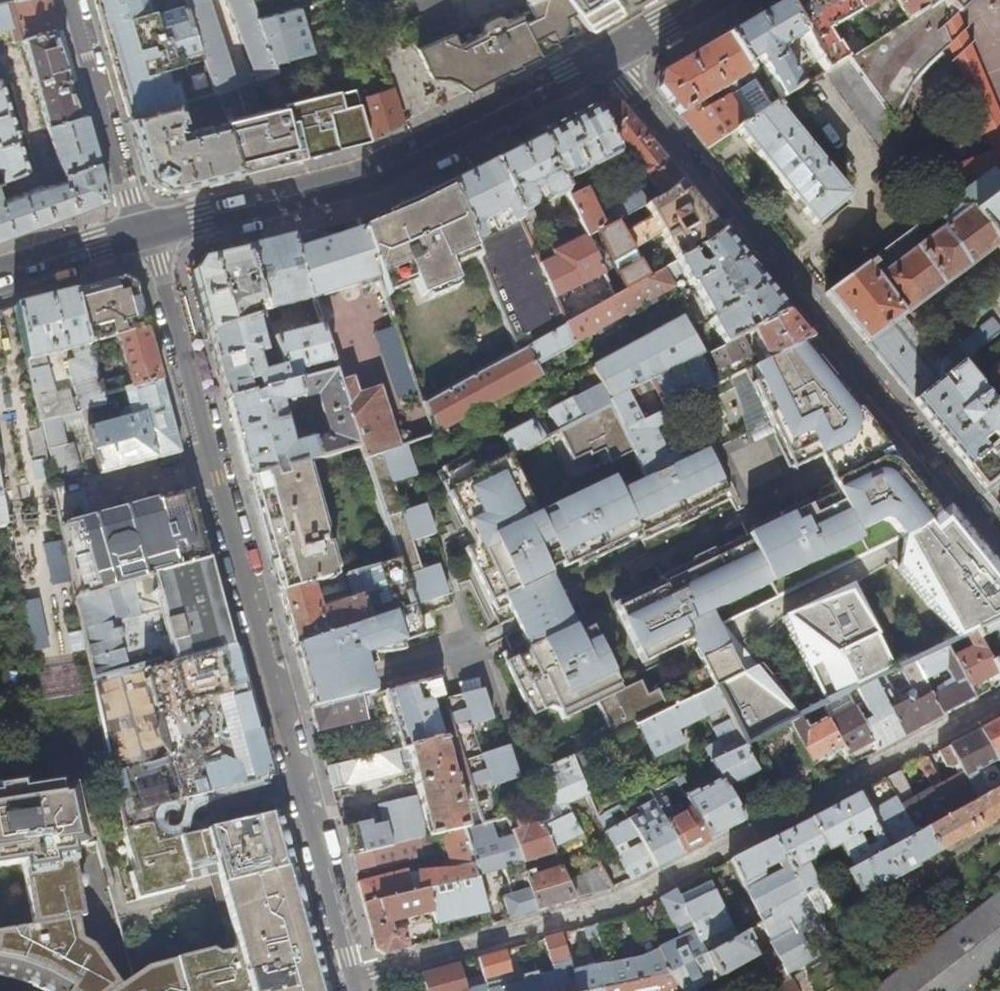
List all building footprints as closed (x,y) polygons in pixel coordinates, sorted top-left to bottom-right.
[(52,0),(13,0),(0,3),(0,31),(9,29),(13,43),(23,41),(56,162),(64,178),(42,186),(42,185),(39,186),(39,187),(0,201),(0,239),(71,213),(109,199),(85,114),(79,116),(69,82),(75,80),(73,71),(57,14),(52,0)] [(185,0),(94,0),(104,33),(112,61),(117,80),(128,118),(180,103),(215,94),(185,0)] [(372,140),(360,102),(355,89),(339,92),(338,90),(282,103),(282,106),(259,111),(243,115),(242,99),(238,88),(210,0),(185,0),(215,94),(221,116),(239,172),(263,166),(372,140)] [(275,71),(272,62),(266,45),(264,40),(257,20),(252,5),(250,0),(228,0),(256,80),(278,73),(278,71),(275,71)] [(558,46),(555,41),(571,33),(563,18),(569,14),(574,12),(565,0),(530,0),(525,2),(523,2),(527,11),(503,22),(502,18),(500,17),(498,16),(494,16),(482,23),(481,24),(479,27),(479,29),(481,33),(457,47),(451,33),(428,43),(414,49),(429,78),(454,82),(468,91),(511,70),(558,46)] [(428,43),(451,33),(456,31),(446,0),(414,0),(428,43)] [(574,12),(589,31),(617,14),(609,0),(565,0),(574,12)] [(784,2),(806,40),(825,74),(845,61),(835,45),(834,45),(826,32),(859,12),(851,0),(788,0),(784,2)] [(929,8),(908,21),(849,59),(891,116),(915,78),(920,71),(946,47),(948,45),(942,27),(956,14),(943,0),(944,0),(924,0),(929,8)] [(859,12),(879,0),(851,0),(859,12)] [(908,21),(929,8),(924,0),(895,0),(908,21)] [(971,0),(944,0),(943,0),(956,14),(969,2),(971,0)] [(750,22),(726,36),(751,76),(761,70),(780,102),(798,91),(776,50),(798,38),(801,43),(806,40),(784,2),(750,22)] [(257,20),(264,40),(274,37),(275,43),(266,45),(272,62),(308,53),(295,9),(257,20)] [(956,14),(942,27),(948,45),(946,47),(958,76),(954,79),(962,99),(967,97),(975,116),(970,118),(978,138),(983,136),(990,151),(934,173),(944,188),(950,195),(952,199),(933,213),(943,228),(971,209),(973,211),(982,205),(969,187),(999,165),(999,118),(956,14)] [(771,108),(751,76),(726,36),(693,56),(661,74),(658,89),(689,127),(707,149),(737,129),(771,108)] [(845,61),(825,74),(824,75),(903,183),(928,165),(891,116),(849,59),(845,61)] [(25,170),(0,81),(0,179),(25,170)] [(403,124),(392,91),(390,92),(360,102),(372,140),(403,124)] [(572,122),(538,139),(560,183),(614,153),(621,147),(654,188),(640,197),(632,185),(607,201),(614,213),(601,220),(585,188),(567,197),(585,234),(587,237),(641,205),(682,181),(645,135),(620,105),(605,102),(592,108),(593,111),(572,122)] [(185,120),(180,103),(128,118),(136,147),(145,177),(157,184),(167,190),(194,183),(239,172),(221,116),(217,117),(219,124),(193,130),(188,137),(182,138),(181,132),(182,126),(182,121),(185,120)] [(775,106),(771,108),(737,129),(813,223),(815,225),(846,200),(790,129),(794,125),(782,109),(779,112),(775,106)] [(520,148),(494,161),(531,242),(544,236),(531,208),(534,202),(533,199),(541,195),(543,197),(550,200),(565,193),(560,183),(538,139),(520,148)] [(540,262),(531,242),(494,161),(472,172),(448,184),(449,188),(475,249),(478,255),(518,350),(527,345),(568,322),(564,315),(556,296),(540,262)] [(969,187),(982,205),(973,211),(971,209),(943,228),(933,213),(825,293),(887,368),(914,401),(939,381),(945,376),(962,363),(975,353),(991,340),(999,333),(999,328),(994,320),(939,362),(902,317),(997,246),(999,250),(999,165),(969,187)] [(682,181),(641,205),(644,208),(648,206),(651,209),(659,204),(663,208),(660,210),(672,224),(680,219),(702,247),(723,231),(701,204),(682,181)] [(475,249),(449,188),(408,209),(377,222),(360,230),(377,276),(382,291),(412,279),(419,296),(456,281),(450,267),(447,260),(475,249)] [(324,228),(294,236),(298,249),(313,296),(314,299),(377,276),(360,230),(356,220),(349,222),(324,228)] [(741,322),(750,317),(756,328),(788,311),(759,276),(753,268),(723,231),(702,247),(700,248),(707,263),(702,266),(698,265),(691,253),(676,262),(689,285),(691,284),(700,301),(710,319),(709,320),(722,345),(742,335),(746,333),(741,322)] [(587,237),(585,234),(551,250),(553,256),(540,262),(556,296),(604,272),(587,237)] [(272,241),(245,248),(262,305),(264,310),(313,296),(298,249),(294,236),(272,241)] [(247,310),(262,305),(245,248),(239,249),(202,258),(193,271),(209,331),(249,317),(247,310)] [(450,267),(478,255),(475,249),(447,260),(450,267)] [(615,296),(610,299),(619,316),(671,287),(662,270),(615,296)] [(88,344),(119,336),(131,388),(161,382),(151,343),(136,286),(128,282),(122,279),(74,292),(88,344)] [(606,291),(610,299),(615,296),(611,288),(606,291)] [(88,344),(74,292),(45,299),(16,307),(42,433),(51,431),(48,418),(75,412),(71,399),(68,389),(55,393),(46,356),(73,349),(75,359),(68,361),(77,397),(81,411),(84,410),(83,409),(104,404),(88,344)] [(610,299),(583,314),(593,332),(614,320),(620,331),(626,328),(619,316),(610,299)] [(367,305),(371,323),(388,318),(384,300),(367,305)] [(24,405),(10,311),(0,312),(0,408),(24,405)] [(265,311),(249,317),(209,331),(219,366),(228,399),(249,394),(246,384),(256,381),(259,391),(262,390),(287,383),(282,367),(262,373),(257,354),(265,352),(260,332),(270,329),(265,311)] [(788,311),(756,328),(751,330),(760,348),(755,350),(758,357),(763,354),(767,362),(802,344),(812,340),(799,324),(788,311)] [(569,312),(564,315),(568,322),(573,319),(569,312)] [(645,318),(647,322),(655,318),(652,313),(645,318)] [(583,314),(573,319),(568,322),(527,345),(538,365),(578,343),(576,341),(593,332),(583,314)] [(591,368),(592,370),(595,374),(599,384),(610,403),(611,403),(698,358),(703,355),(682,318),(591,368)] [(374,332),(397,395),(418,388),(395,324),(374,332)] [(300,370),(333,360),(322,326),(322,325),(273,338),(282,367),(287,383),(303,379),(300,370)] [(742,335),(722,345),(709,352),(719,371),(752,354),(742,335)] [(998,348),(991,340),(975,353),(982,361),(998,348)] [(856,409),(802,344),(767,362),(755,367),(800,464),(828,451),(834,464),(840,478),(831,483),(832,484),(893,455),(879,438),(856,409)] [(527,345),(518,350),(424,403),(435,432),(435,433),(543,374),(538,365),(527,345)] [(698,358),(611,403),(624,431),(642,423),(630,399),(646,390),(647,392),(655,388),(666,411),(679,405),(712,388),(698,358)] [(962,363),(945,376),(954,387),(947,392),(939,381),(914,401),(941,435),(968,467),(985,453),(979,444),(990,435),(996,444),(999,441),(999,412),(962,363)] [(262,390),(265,401),(256,404),(253,392),(249,394),(228,399),(238,438),(249,478),(273,471),(271,461),(281,458),(283,468),(305,462),(361,446),(340,382),(336,369),(303,379),(287,383),(262,390)] [(351,378),(340,382),(361,446),(365,459),(398,446),(379,387),(357,394),(351,378)] [(170,413),(161,382),(131,388),(125,389),(130,406),(127,407),(120,413),(122,419),(89,427),(101,474),(180,453),(170,413)] [(555,432),(610,403),(599,384),(547,411),(553,424),(548,428),(551,434),(555,432)] [(81,411),(77,397),(71,399),(75,412),(81,411)] [(624,431),(611,403),(610,403),(555,432),(564,449),(581,441),(583,444),(591,440),(602,460),(631,446),(624,431)] [(683,413),(679,405),(666,411),(670,420),(683,413)] [(67,444),(62,422),(85,416),(84,410),(81,411),(75,412),(48,418),(51,431),(42,433),(53,486),(81,479),(73,443),(67,444)] [(666,411),(642,423),(624,431),(631,446),(646,476),(646,477),(689,457),(688,457),(683,446),(668,453),(656,429),(671,421),(670,420),(666,411)] [(628,534),(635,531),(638,536),(639,540),(673,524),(674,527),(695,517),(694,514),(716,504),(729,498),(706,449),(688,457),(689,457),(646,477),(646,476),(617,490),(610,476),(538,511),(524,482),(517,469),(510,455),(501,438),(489,415),(456,432),(467,454),(436,469),(447,491),(441,494),(457,527),(463,524),(469,537),(466,546),(459,549),(484,601),(488,600),(493,611),(505,605),(514,623),(523,641),(512,647),(500,653),(505,662),(502,663),(523,704),(525,703),(531,716),(548,707),(556,710),(562,720),(596,703),(613,737),(644,722),(667,710),(656,689),(646,694),(639,681),(621,690),(617,681),(614,682),(581,612),(569,619),(560,601),(551,583),(564,577),(560,567),(573,561),(594,551),(596,556),(624,542),(622,538),(628,534)] [(534,420),(501,438),(510,455),(543,438),(534,420)] [(996,444),(985,453),(968,467),(985,488),(999,476),(999,441),(996,444)] [(429,534),(419,505),(395,513),(388,492),(386,484),(393,482),(409,476),(399,446),(398,446),(365,459),(396,558),(410,603),(294,645),(296,653),(307,694),(311,708),(367,696),(374,694),(370,679),(366,665),(378,662),(376,653),(389,652),(403,649),(404,649),(404,647),(402,642),(411,638),(423,634),(413,604),(445,594),(435,564),(414,570),(407,550),(405,543),(413,540),(429,534)] [(721,627),(720,625),(713,611),(863,539),(870,551),(902,535),(907,541),(941,512),(917,483),(893,455),(832,484),(831,483),(827,484),(823,495),(824,498),(817,501),(814,495),(796,503),(777,513),(780,519),(775,521),(773,517),(745,530),(747,534),(726,544),(712,551),(710,548),(689,558),(690,561),(657,577),(659,580),(662,586),(648,592),(646,587),(626,596),(618,601),(620,605),(614,608),(639,662),(681,644),(692,667),(690,673),(680,677),(690,699),(718,685),(744,673),(721,627)] [(335,576),(305,462),(283,468),(273,471),(249,478),(259,515),(277,582),(279,592),(335,576)] [(528,480),(522,467),(517,469),(524,482),(528,480)] [(447,491),(436,469),(430,472),(441,494),(447,491)] [(395,489),(393,482),(386,484),(388,492),(395,489)] [(195,507),(191,492),(62,527),(76,595),(209,559),(197,514),(195,507)] [(957,518),(948,506),(945,509),(941,512),(907,541),(900,569),(957,518)] [(900,569),(960,639),(966,637),(976,632),(999,620),(999,570),(957,518),(900,569)] [(469,537),(463,524),(457,527),(466,546),(469,537)] [(624,542),(638,536),(635,531),(628,534),(622,538),(624,542)] [(415,547),(413,540),(405,543),(407,550),(415,547)] [(575,565),(596,556),(594,551),(573,561),(575,565)] [(396,558),(335,576),(279,592),(282,603),(294,645),(410,603),(396,558)] [(220,599),(209,559),(76,595),(93,676),(142,665),(173,658),(174,662),(175,665),(233,649),(220,599)] [(648,592),(662,586),(659,580),(646,587),(648,592)] [(897,670),(855,582),(785,616),(828,704),(849,694),(875,681),(885,676),(897,670)] [(28,649),(47,644),(35,597),(16,602),(28,649)] [(617,681),(583,611),(581,612),(614,682),(617,681)] [(976,632),(979,638),(993,631),(999,645),(999,620),(976,632)] [(759,666),(725,625),(721,627),(744,673),(759,666)] [(976,632),(966,637),(971,647),(953,656),(968,686),(997,673),(992,663),(979,638),(976,632)] [(953,656),(947,646),(915,661),(924,679),(947,667),(955,683),(933,695),(943,715),(955,709),(974,698),(968,686),(953,656)] [(233,649),(175,665),(174,662),(144,671),(142,665),(93,676),(115,782),(122,815),(268,780),(260,747),(241,678),(233,649)] [(992,663),(997,673),(999,680),(999,658),(992,663)] [(801,717),(759,666),(744,673),(718,685),(747,743),(790,722),(801,717)] [(885,676),(875,681),(903,736),(921,727),(943,715),(933,695),(926,682),(904,693),(903,696),(907,704),(898,709),(893,699),(892,700),(889,695),(893,693),(885,676)] [(444,737),(429,680),(391,690),(405,747),(444,737)] [(875,681),(849,694),(851,698),(852,700),(861,695),(871,717),(873,716),(876,721),(869,725),(867,720),(862,722),(876,751),(888,744),(903,736),(875,681)] [(667,710),(644,722),(659,754),(681,743),(676,732),(710,715),(714,723),(696,732),(701,741),(686,749),(695,769),(700,766),(702,770),(715,764),(713,760),(744,745),(747,743),(718,685),(690,699),(667,710)] [(493,719),(483,689),(443,702),(482,823),(491,820),(503,817),(494,793),(493,790),(497,784),(500,783),(520,776),(509,746),(481,754),(474,734),(473,731),(476,725),(479,724),(493,719)] [(367,696),(311,708),(317,731),(366,718),(363,705),(369,703),(367,696)] [(827,704),(821,707),(824,712),(825,715),(831,712),(827,704)] [(855,706),(827,719),(842,748),(850,764),(863,758),(876,751),(862,722),(855,706)] [(824,712),(821,707),(801,717),(790,722),(810,763),(842,748),(827,719),(826,717),(808,726),(806,721),(824,712)] [(980,729),(996,758),(997,760),(999,759),(999,718),(980,729)] [(482,731),(479,724),(476,725),(473,731),(474,734),(482,731)] [(969,735),(948,746),(970,783),(978,779),(974,770),(996,758),(980,729),(969,735)] [(454,774),(444,737),(405,747),(326,767),(333,791),(412,770),(418,793),(379,804),(384,823),(364,826),(363,821),(342,826),(350,855),(423,837),(426,836),(440,833),(442,832),(462,827),(468,826),(456,774),(454,774)] [(757,770),(744,745),(713,760),(715,764),(721,776),(726,785),(757,770)] [(974,790),(970,783),(948,746),(939,751),(946,765),(953,767),(955,766),(959,771),(941,781),(928,756),(919,761),(932,786),(947,813),(977,796),(974,790)] [(589,796),(575,755),(574,754),(555,763),(559,775),(546,781),(554,805),(565,802),(566,803),(589,796)] [(904,769),(886,779),(916,831),(922,828),(918,820),(931,813),(935,820),(947,813),(932,786),(910,798),(902,783),(916,775),(911,765),(904,769)] [(999,784),(999,768),(988,774),(995,787),(999,784)] [(745,820),(726,785),(721,776),(687,795),(693,808),(709,838),(727,829),(745,820)] [(916,831),(886,779),(878,783),(867,789),(876,805),(871,808),(883,830),(895,823),(904,838),(916,831)] [(84,845),(74,785),(64,786),(63,780),(25,785),(24,780),(0,783),(0,867),(22,863),(33,924),(0,930),(0,976),(9,978),(26,984),(41,989),(45,990),(325,990),(309,928),(236,948),(227,950),(217,953),(175,964),(174,959),(146,966),(119,984),(92,944),(81,938),(78,918),(84,916),(73,854),(75,854),(74,846),(84,845)] [(502,790),(500,783),(497,784),(493,790),(494,793),(502,790)] [(995,787),(983,793),(977,796),(947,813),(935,820),(922,828),(916,831),(904,838),(895,842),(890,845),(855,865),(849,869),(862,888),(861,890),(888,875),(889,877),(913,863),(913,861),(963,834),(964,835),(989,821),(989,819),(999,813),(999,784),(995,787)] [(980,787),(974,790),(977,796),(983,793),(980,787)] [(624,813),(629,822),(655,867),(668,861),(681,853),(653,798),(650,791),(632,799),(639,812),(631,816),(629,811),(624,813)] [(817,815),(776,837),(818,913),(832,905),(808,861),(842,844),(855,865),(890,845),(886,838),(860,792),(817,815)] [(661,794),(653,798),(681,853),(694,847),(709,838),(693,808),(676,817),(668,801),(666,802),(661,794)] [(582,833),(566,803),(565,802),(554,805),(534,809),(539,820),(541,825),(552,847),(582,833)] [(285,842),(277,814),(158,842),(152,822),(125,828),(134,872),(139,898),(185,886),(184,882),(206,876),(215,874),(218,884),(292,867),(285,842)] [(597,817),(600,823),(606,820),(603,814),(597,817)] [(552,847),(541,825),(539,820),(526,824),(524,815),(514,818),(517,829),(512,830),(512,832),(522,863),(555,853),(552,847)] [(522,863),(512,832),(495,837),(491,820),(482,823),(468,826),(462,827),(476,875),(504,867),(512,895),(504,897),(509,919),(516,917),(536,911),(525,872),(522,863)] [(642,874),(655,867),(629,822),(616,829),(619,837),(611,842),(631,880),(642,874)] [(427,889),(477,877),(476,875),(462,827),(442,832),(440,833),(451,868),(419,872),(409,874),(408,870),(357,882),(375,949),(384,954),(408,947),(404,932),(400,930),(393,932),(391,922),(433,912),(427,889)] [(891,835),(886,838),(890,845),(895,842),(891,835)] [(355,872),(421,854),(431,852),(426,836),(423,837),(350,855),(355,872)] [(732,860),(751,894),(764,918),(764,919),(775,938),(773,939),(777,946),(759,955),(766,970),(785,960),(791,971),(816,957),(803,932),(822,920),(818,913),(776,837),(754,848),(732,860)] [(566,879),(559,862),(559,861),(556,862),(557,866),(536,873),(533,869),(525,872),(536,911),(553,906),(576,900),(566,879)] [(612,889),(599,865),(585,871),(594,894),(612,889)] [(300,896),(292,867),(218,884),(236,948),(309,928),(300,896)] [(594,894),(585,871),(566,879),(576,900),(584,897),(594,894)] [(139,898),(134,872),(130,873),(137,899),(139,898)] [(218,884),(215,874),(206,876),(209,886),(218,884)] [(487,910),(477,877),(427,889),(433,912),(436,923),(487,910)] [(711,879),(678,895),(706,951),(736,934),(711,879)] [(236,948),(218,884),(209,886),(227,950),(236,948)] [(957,922),(853,975),(861,990),(962,990),(999,962),(999,889),(957,922)] [(678,895),(675,890),(660,898),(671,920),(682,916),(690,932),(658,947),(670,972),(684,990),(686,990),(719,975),(706,951),(678,895)] [(747,928),(764,918),(751,894),(734,903),(747,928)] [(650,928),(640,908),(628,915),(626,915),(636,934),(650,928)] [(599,936),(596,924),(584,927),(587,939),(599,936)] [(745,929),(736,934),(706,951),(719,975),(757,952),(745,929)] [(564,933),(545,939),(554,974),(537,976),(540,990),(577,990),(572,970),(566,941),(564,933)] [(658,947),(656,942),(651,945),(653,950),(637,957),(606,963),(612,985),(670,972),(658,947)] [(175,964),(217,953),(211,949),(174,959),(175,964)] [(510,972),(504,950),(491,954),(477,958),(482,979),(510,972)] [(485,989),(482,979),(477,958),(442,968),(420,975),(426,990),(486,990),(485,989)] [(606,963),(572,970),(577,990),(586,990),(600,988),(612,985),(606,963)] [(534,967),(524,970),(526,981),(485,989),(486,990),(540,990),(537,976),(534,967)] [(670,972),(612,985),(600,988),(601,990),(684,990),(670,972)] [(799,977),(771,990),(806,990),(799,977)]
